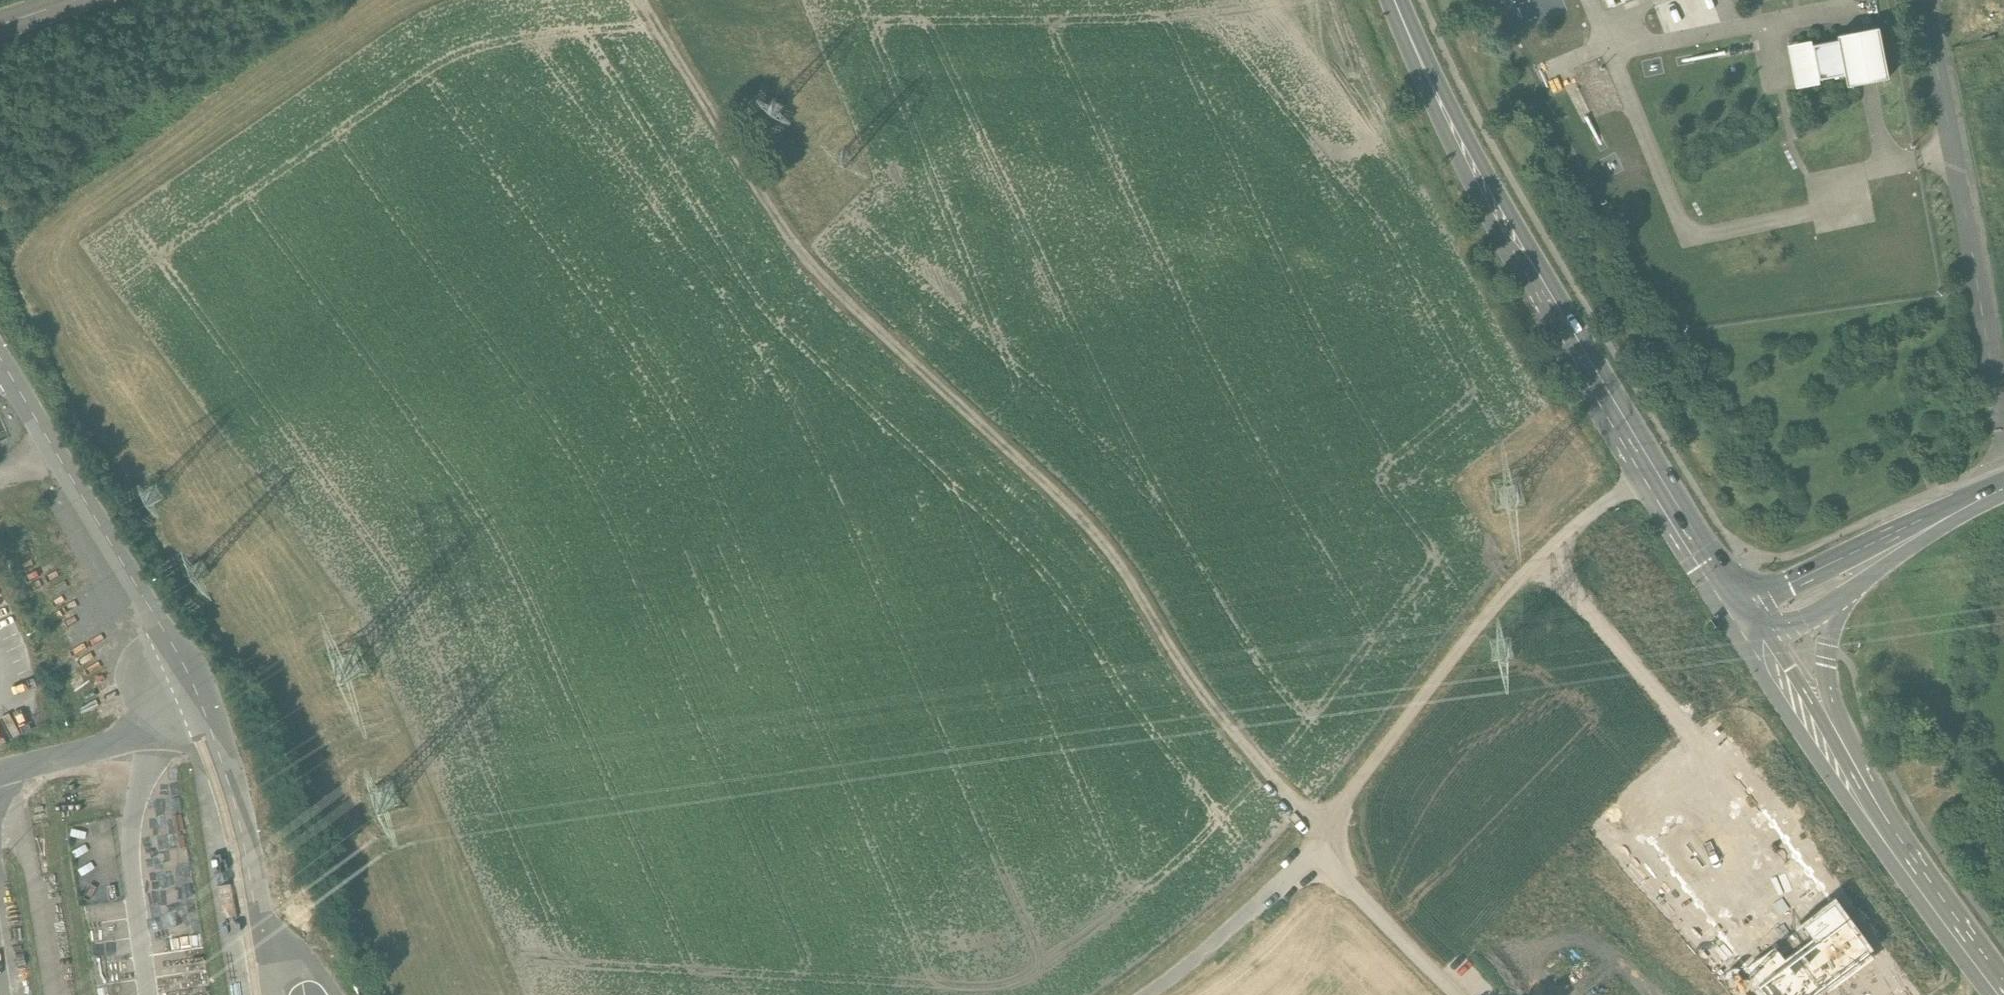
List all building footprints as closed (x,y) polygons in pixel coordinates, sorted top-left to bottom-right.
[(1812,42),(1789,46),(1797,90),(1820,86),(1819,80),(1846,75),(1848,87),(1888,80),(1878,28),(1837,35),(1838,42),(1813,46),(1812,42)] [(1765,994),(1831,994),(1877,961),(1740,778),(1652,844),(1765,994)]
